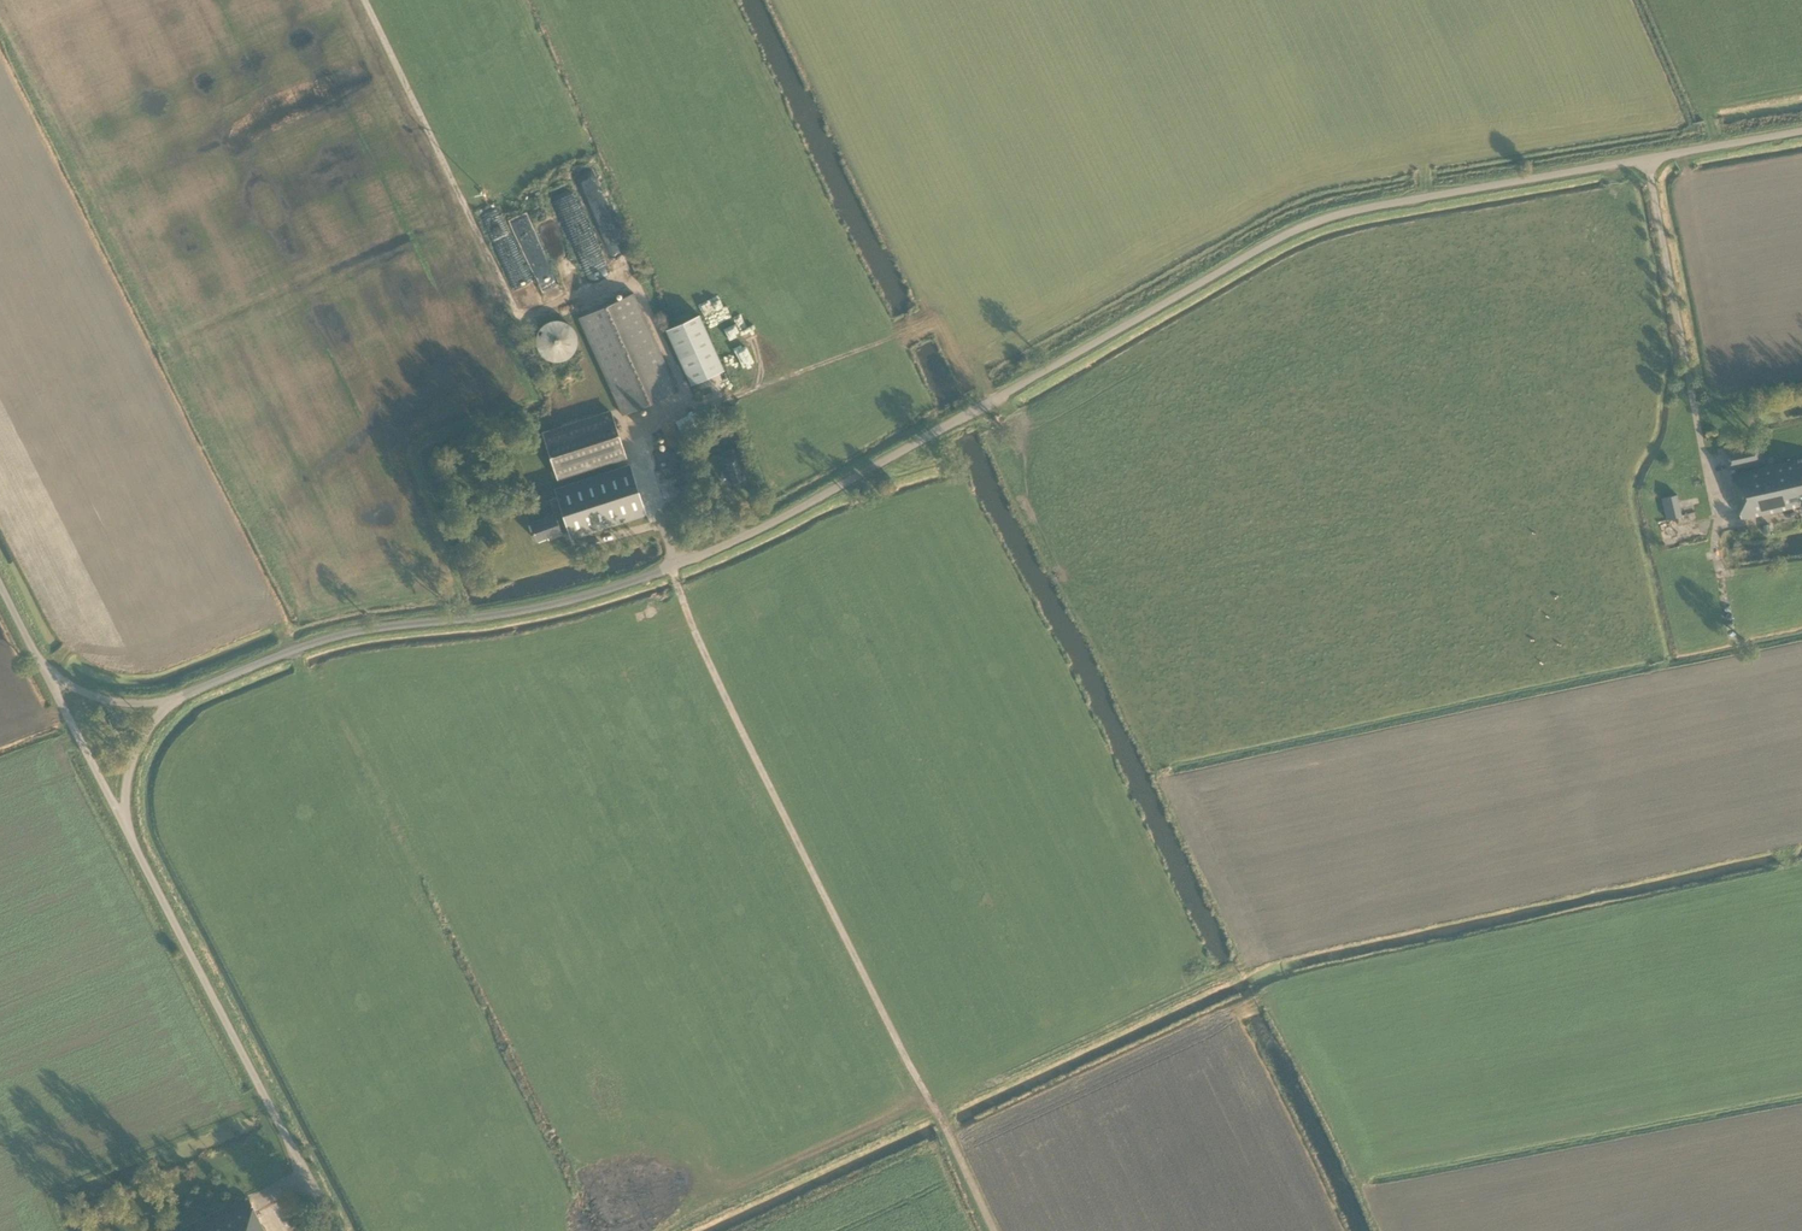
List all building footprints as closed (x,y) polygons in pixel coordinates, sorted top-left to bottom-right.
[(502,211),(485,218),(491,236),(509,230),(502,211)] [(518,235),(525,257),(543,252),(532,218),(519,222),(522,233),(518,235)] [(542,225),(546,240),(562,236),(558,221),(542,225)] [(635,291),(578,317),(617,403),(622,415),(679,389),(635,291)] [(700,304),(711,327),(745,311),(738,297),(722,305),(717,296),(700,304)] [(724,369),(700,316),(699,314),(666,329),(691,384),(724,369)] [(559,320),(557,319),(555,320),(553,320),(551,320),(550,321),(548,321),(546,322),(545,323),(543,324),(542,326),(541,327),(540,328),(539,330),(538,331),(537,333),(537,335),(536,337),(536,338),(536,340),(536,342),(536,344),(537,346),(537,347),(538,349),(539,351),(540,352),(541,354),(542,355),(543,356),(545,357),(546,358),(548,359),(550,360),(551,360),(553,361),(555,361),(557,361),(559,361),(560,361),(562,360),(564,360),(566,359),(567,358),(569,357),(570,356),(571,355),(573,354),(574,352),(575,351),(576,349),(576,347),(577,346),(577,344),(577,342),(578,340),(577,338),(577,337),(577,335),(576,333),(576,331),(575,330),(574,328),(573,327),(571,326),(570,324),(569,323),(567,322),(566,321),(564,321),(562,320),(560,320),(559,320)] [(559,480),(626,458),(614,420),(610,409),(543,431),(559,480)] [(1760,440),(1725,448),(1742,519),(1801,505),(1801,502),(1801,458),(1766,466),(1760,440)] [(740,455),(742,454),(740,447),(725,452),(727,458),(725,459),(732,484),(747,479),(740,455)] [(571,533),(572,536),(646,511),(630,463),(556,488),(559,498),(571,533)] [(1682,515),(1677,494),(1662,498),(1667,519),(1682,515)] [(550,540),(571,533),(559,498),(552,500),(557,515),(532,523),(538,541),(549,537),(550,540)] [(250,1199),(186,1230),(266,1230),(250,1199)]
